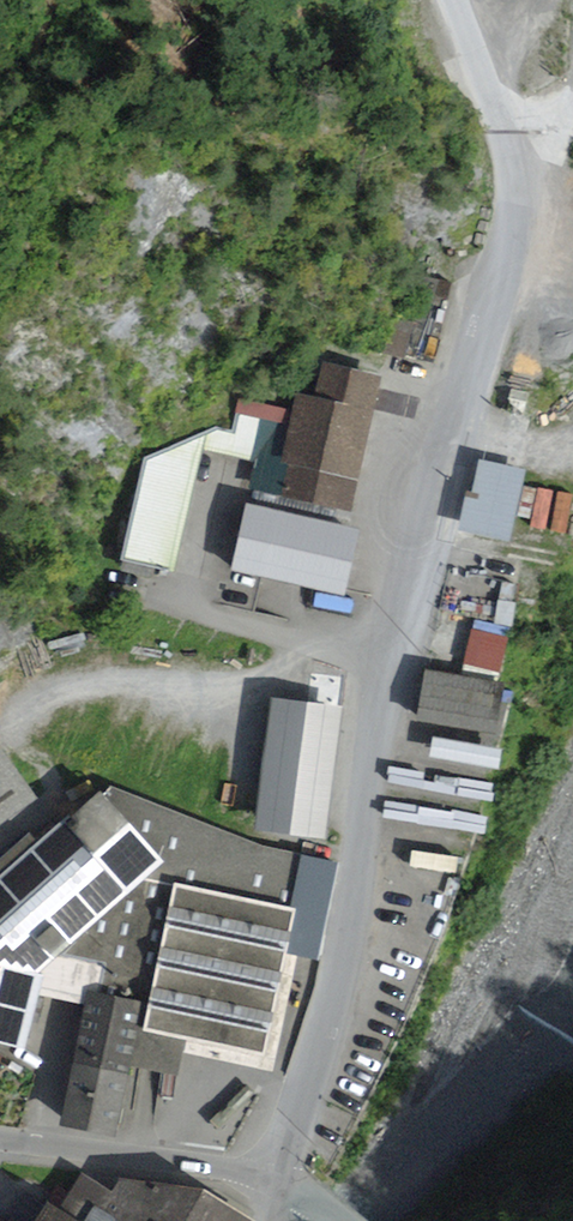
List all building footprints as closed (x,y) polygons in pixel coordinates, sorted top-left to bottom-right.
[(391,342),(410,342),(411,325),(429,325),(429,314),(391,314),(391,342)] [(323,364),(315,398),(298,395),(294,411),(239,398),(232,430),(217,426),(145,459),(122,562),(176,574),(205,450),(251,461),(245,489),(259,492),(343,511),(355,514),(386,378),(323,364)] [(528,472),(480,461),(473,493),(467,492),(458,531),(511,544),(528,472)] [(541,477),(534,512),(562,518),(569,483),(541,477)] [(343,511),(259,492),(256,506),(340,524),(343,511)] [(256,506),(246,503),(231,571),(345,596),(360,528),(340,524),(256,506)] [(507,684),(425,672),(417,723),(499,735),(507,684)] [(343,708),(271,700),(255,833),(326,841),(343,708)] [(38,800),(0,746),(0,827),(38,800)] [(110,786),(106,798),(167,865),(147,882),(173,886),(143,1034),(187,1044),(185,1054),(273,1073),(300,954),(322,959),(330,921),(298,914),(306,856),(261,846),(110,786)] [(44,972),(147,882),(167,865),(106,798),(101,792),(69,822),(66,818),(38,843),(30,833),(0,859),(0,1044),(26,1051),(39,996),(44,972)] [(415,836),(413,854),(459,859),(461,841),(415,836)] [(83,1005),(59,1129),(117,1137),(132,1068),(180,1078),(185,1054),(187,1044),(143,1034),(173,886),(147,882),(44,972),(39,996),(83,1005)] [(205,1191),(120,1179),(113,1193),(83,1173),(59,1211),(49,1204),(38,1220),(254,1220),(205,1191)]
